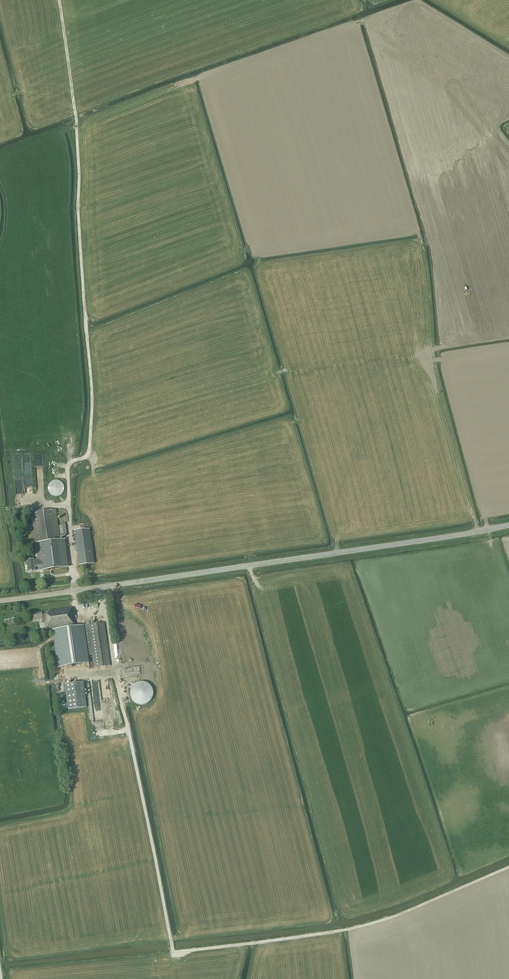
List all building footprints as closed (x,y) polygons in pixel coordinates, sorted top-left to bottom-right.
[(57,480),(56,480),(55,480),(54,480),(53,481),(52,481),(51,482),(50,482),(50,483),(49,483),(49,484),(49,485),(48,485),(48,486),(48,487),(48,488),(48,489),(48,490),(48,491),(48,492),(49,493),(50,494),(51,495),(52,496),(53,496),(54,496),(55,497),(56,497),(57,497),(58,496),(59,496),(60,496),(60,495),(61,495),(62,494),(62,493),(63,493),(63,492),(64,491),(64,490),(64,489),(64,488),(64,487),(64,486),(63,485),(63,484),(62,483),(62,482),(61,482),(60,481),(59,481),(58,480),(57,480)] [(39,571),(68,567),(64,539),(60,540),(56,509),(31,512),(35,543),(37,559),(25,561),(26,565),(27,566),(27,568),(28,568),(29,569),(29,571),(28,572),(31,571),(31,572),(32,572),(32,571),(35,571),(35,570),(39,569),(39,571)] [(80,566),(94,564),(89,529),(75,531),(80,566)] [(105,623),(74,627),(72,608),(48,611),(31,614),(32,621),(43,620),(44,623),(45,623),(46,630),(71,627),(72,628),(54,630),(59,667),(89,664),(88,656),(93,655),(95,668),(111,666),(105,623)] [(123,667),(124,675),(139,675),(139,667),(123,667)] [(69,710),(87,707),(83,682),(65,685),(69,710)] [(141,690),(134,690),(135,695),(134,696),(134,700),(145,700),(145,698),(151,698),(151,686),(143,687),(144,689),(140,689),(141,690)]
